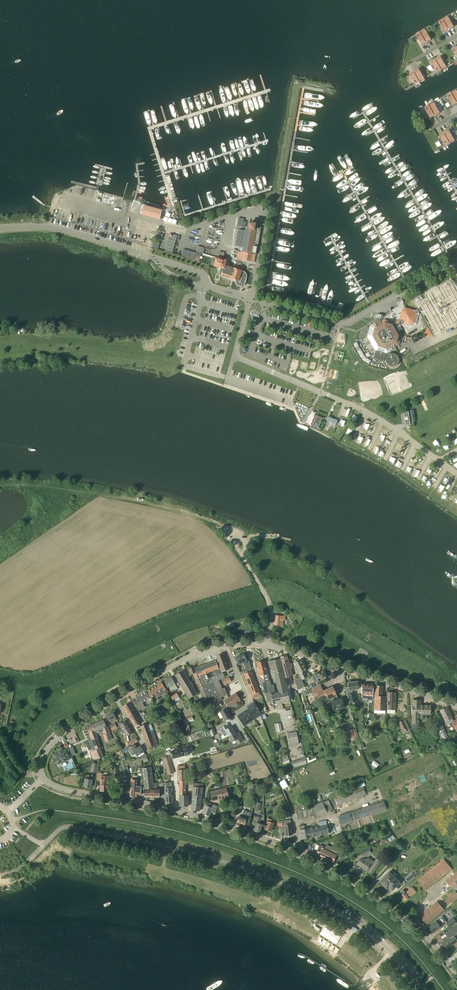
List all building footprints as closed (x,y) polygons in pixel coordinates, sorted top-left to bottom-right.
[(448,17),(442,21),(448,31),(454,28),(448,17)] [(442,21),(436,24),(442,35),(448,31),(442,21)] [(425,30),(419,34),(425,44),(431,41),(425,30)] [(419,34),(413,37),(419,48),(425,44),(419,34)] [(440,55),(434,59),(440,69),(446,66),(440,55)] [(434,59),(428,62),(434,72),(440,69),(434,59)] [(417,68),(411,72),(417,82),(423,79),(417,68)] [(411,72),(405,75),(411,86),(417,82),(411,72)] [(451,94),(445,97),(451,107),(456,104),(451,94)] [(434,103),(428,106),(434,117),(440,114),(434,103)] [(428,106),(422,110),(428,120),(434,117),(428,106)] [(448,130),(442,133),(448,144),(454,141),(448,130)] [(442,133),(436,137),(442,147),(448,144),(442,133)] [(80,184),(75,172),(61,177),(66,189),(80,184)] [(145,208),(143,214),(161,219),(163,210),(154,207),(154,210),(145,208)] [(246,228),(245,231),(238,230),(235,246),(242,248),(242,252),(238,251),(237,259),(242,260),(251,262),(253,254),(256,255),(261,231),(259,230),(259,228),(256,228),(256,226),(254,226),(254,225),(249,224),(248,229),(246,228)] [(172,253),(177,236),(170,233),(165,251),(172,253)] [(194,259),(196,253),(184,249),(182,256),(194,259)] [(214,266),(220,268),(224,268),(223,274),(236,278),(236,280),(235,280),(235,281),(235,283),(236,284),(237,285),(238,286),(239,286),(240,286),(242,286),(243,286),(244,285),(245,284),(245,283),(245,282),(245,281),(245,280),(245,279),(244,278),(243,277),(242,277),(241,277),(240,277),(242,271),(225,265),(226,260),(216,258),(214,266)] [(399,344),(401,335),(399,331),(397,327),(399,325),(400,325),(401,325),(411,327),(416,325),(419,313),(418,313),(419,312),(417,309),(415,310),(405,308),(403,303),(404,303),(404,302),(403,302),(402,300),(398,303),(399,305),(391,310),(390,308),(389,308),(391,312),(394,316),(392,316),(393,317),(396,314),(399,319),(394,322),(384,319),(383,317),(382,316),(382,315),(378,314),(376,315),(377,317),(377,318),(379,320),(374,322),(375,323),(370,326),(367,336),(375,350),(373,358),(384,361),(386,353),(387,355),(386,356),(385,358),(385,360),(385,362),(386,364),(388,366),(389,366),(391,367),(393,367),(395,366),(396,365),(398,363),(399,361),(399,359),(398,356),(397,355),(395,354),(393,353),(390,353),(390,351),(391,352),(396,349),(395,347),(399,344)] [(428,327),(423,331),(427,337),(432,334),(428,327)] [(318,427),(322,419),(316,416),(313,424),(318,427)] [(276,615),(275,625),(283,626),(283,620),(285,620),(285,616),(276,615)] [(223,678),(222,673),(222,672),(229,669),(223,653),(216,656),(218,660),(216,661),(216,660),(195,668),(194,667),(188,669),(190,674),(193,674),(196,684),(197,683),(201,691),(201,692),(201,693),(203,698),(205,701),(204,701),(205,704),(208,702),(211,703),(212,702),(213,705),(222,700),(221,697),(225,695),(217,681),(223,678)] [(243,667),(245,670),(251,668),(249,660),(247,661),(246,660),(247,660),(244,654),(241,656),(240,655),(240,654),(237,655),(237,656),(237,657),(236,658),(238,664),(243,662),(245,666),(243,667)] [(286,686),(289,685),(293,684),(291,676),(292,676),(287,655),(280,657),(285,678),(284,678),(286,686)] [(273,673),(274,673),(276,673),(280,692),(275,693),(273,684),(271,685),(268,686),(272,701),(273,704),(290,700),(287,690),(286,686),(284,678),(280,659),(270,660),(273,673)] [(300,659),(293,663),(300,677),(302,679),(307,677),(308,677),(310,676),(308,672),(307,673),(306,671),(306,670),(300,659)] [(259,676),(268,673),(264,661),(257,663),(259,671),(257,671),(259,676)] [(183,671),(175,675),(188,699),(196,694),(192,686),(183,671)] [(251,695),(256,693),(257,696),(261,695),(251,671),(244,674),(249,687),(248,687),(251,695)] [(312,688),(320,684),(319,681),(326,678),(323,671),(312,675),(315,682),(306,687),(305,687),(309,694),(313,692),(312,691),(313,691),(312,688)] [(171,677),(164,681),(168,687),(172,684),(173,685),(172,686),(175,690),(178,689),(171,677)] [(229,677),(222,680),(224,685),(231,681),(229,677)] [(268,702),(272,701),(268,686),(271,685),(270,680),(266,681),(263,683),(266,695),(267,695),(268,702)] [(353,693),(352,690),(358,689),(357,681),(348,683),(349,687),(346,687),(347,695),(349,703),(357,701),(355,693),(353,693)] [(162,682),(147,691),(151,697),(157,694),(158,697),(163,694),(164,695),(168,692),(166,688),(166,689),(162,682)] [(320,684),(312,688),(313,691),(312,691),(313,692),(314,695),(317,693),(319,698),(326,695),(328,699),(330,698),(330,699),(334,698),(333,697),(337,695),(333,687),(333,686),(323,691),(320,684)] [(374,685),(362,684),(361,697),(373,698),(374,685)] [(382,686),(375,685),(374,700),(374,710),(385,710),(386,697),(386,696),(382,696),(382,686)] [(146,691),(131,701),(139,710),(145,706),(143,702),(150,698),(146,691)] [(387,710),(395,710),(396,692),(387,692),(387,710)] [(173,700),(174,702),(180,699),(177,693),(171,696),(173,700)] [(225,700),(229,707),(240,699),(236,693),(225,700)] [(341,697),(331,701),(333,707),(334,711),(337,710),(345,707),(342,700),(341,697)] [(412,705),(411,714),(412,714),(412,723),(418,723),(418,719),(422,720),(422,718),(422,714),(426,714),(431,714),(431,706),(431,705),(420,705),(420,700),(412,700),(412,705)] [(135,727),(142,723),(130,702),(123,706),(135,727)] [(249,709),(238,716),(242,723),(244,725),(244,726),(249,722),(248,721),(256,715),(257,717),(262,714),(254,702),(248,706),(248,707),(249,709)] [(451,722),(456,732),(456,731),(456,720),(456,719),(453,721),(452,719),(452,718),(447,707),(440,710),(445,722),(444,722),(446,726),(451,722)] [(220,711),(225,721),(226,720),(226,722),(230,721),(232,720),(228,713),(229,712),(227,708),(220,711)] [(112,712),(106,715),(110,722),(116,719),(112,712)] [(182,719),(187,733),(190,732),(186,721),(193,719),(192,716),(182,719)] [(407,731),(406,728),(409,727),(405,719),(403,720),(399,722),(402,730),(404,729),(405,731),(407,731)] [(93,724),(97,733),(99,732),(99,733),(104,731),(105,734),(103,734),(106,741),(112,739),(110,732),(108,726),(106,727),(104,720),(93,724)] [(125,721),(120,724),(126,734),(124,735),(126,746),(131,745),(134,743),(132,740),(129,741),(128,736),(133,733),(125,721)] [(140,726),(148,748),(151,746),(152,747),(152,746),(158,744),(153,730),(151,723),(148,725),(147,723),(145,724),(144,724),(143,724),(143,725),(140,726)] [(90,733),(96,750),(93,751),(96,759),(104,756),(100,748),(101,747),(98,738),(96,733),(97,733),(93,724),(83,728),(86,735),(90,733)] [(448,737),(442,724),(436,727),(442,740),(448,737)] [(225,726),(220,728),(223,734),(226,733),(228,736),(235,732),(231,726),(230,727),(226,729),(225,726)] [(235,732),(228,736),(231,741),(234,746),(235,746),(235,745),(244,741),(241,736),(239,732),(235,734),(235,732)] [(299,744),(298,741),(296,732),(288,734),(290,742),(289,742),(290,746),(299,744)] [(365,748),(361,740),(357,742),(360,750),(365,748)] [(140,746),(138,747),(136,748),(134,744),(128,748),(132,755),(135,753),(137,756),(144,752),(140,746)] [(183,748),(171,751),(173,758),(181,756),(185,755),(190,754),(188,747),(183,748)] [(62,760),(62,762),(63,763),(67,761),(67,760),(70,759),(66,749),(55,754),(56,757),(55,758),(55,759),(55,760),(56,761),(57,761),(58,762),(62,760)] [(165,766),(172,764),(169,756),(163,758),(165,766)] [(305,758),(291,762),(293,768),(293,769),(307,763),(305,758)] [(172,764),(165,766),(168,775),(174,773),(172,764)] [(153,783),(153,780),(151,767),(142,768),(145,789),(154,787),(157,787),(156,782),(153,783)] [(101,780),(100,791),(108,791),(108,776),(103,776),(103,773),(98,773),(97,780),(101,780)] [(88,779),(89,775),(86,774),(84,786),(91,787),(92,780),(88,779)] [(127,779),(119,779),(119,792),(127,792),(127,779)] [(130,793),(130,797),(137,797),(137,794),(141,795),(141,790),(141,788),(144,788),(144,789),(143,782),(143,783),(140,783),(141,787),(140,787),(140,790),(136,789),(136,787),(136,780),(131,780),(130,793)] [(180,806),(188,806),(189,806),(189,795),(186,795),(186,781),(185,781),(179,781),(180,806)] [(173,803),(172,784),(172,782),(169,782),(169,788),(165,788),(165,803),(173,803)] [(193,795),(192,810),(199,811),(202,787),(192,786),(193,795)] [(366,794),(363,786),(335,797),(338,805),(366,794)] [(226,788),(210,792),(212,800),(228,796),(226,788)] [(259,811),(261,803),(257,802),(258,797),(255,796),(252,807),(255,808),(254,810),(259,811)] [(328,799),(322,802),(327,812),(333,809),(328,799)] [(338,816),(341,825),(387,810),(384,801),(338,816)] [(211,812),(215,813),(218,806),(214,805),(206,802),(202,813),(210,816),(211,812)] [(237,822),(245,824),(247,818),(248,816),(250,817),(251,813),(244,810),(242,816),(239,815),(237,822)] [(256,825),(254,831),(259,833),(262,824),(260,823),(262,818),(254,816),(252,822),(252,824),(256,825)] [(268,818),(265,829),(271,831),(274,820),(268,818)] [(292,835),(291,824),(290,820),(284,821),(284,825),(285,833),(282,833),(282,836),(292,835)] [(305,829),(300,830),(302,839),(311,837),(316,836),(322,834),(329,833),(326,821),(318,823),(318,826),(316,827),(309,828),(305,829)] [(325,847),(320,845),(316,854),(333,862),(338,852),(331,849),(329,851),(324,849),(325,847)] [(369,849),(361,854),(363,858),(371,853),(369,849)] [(390,866),(397,858),(393,855),(386,863),(390,866)] [(372,874),(374,871),(381,861),(377,858),(375,861),(368,857),(366,859),(364,858),(363,859),(360,858),(357,864),(372,874)] [(443,859),(417,880),(425,890),(451,869),(443,859)] [(400,882),(389,872),(380,882),(387,889),(388,887),(392,890),(400,882)] [(446,881),(451,888),(456,884),(456,872),(446,881)] [(415,877),(412,873),(405,879),(408,882),(415,877)] [(456,898),(456,893),(455,891),(449,897),(449,898),(446,901),(449,904),(452,901),(453,902),(456,898)] [(443,909),(437,902),(430,908),(429,907),(419,915),(427,924),(430,921),(443,909)] [(442,916),(439,919),(428,927),(432,933),(443,925),(442,924),(446,921),(442,916)] [(449,927),(456,922),(453,918),(446,923),(449,927)] [(456,933),(456,925),(446,932),(449,937),(441,942),(446,949),(456,942),(456,940),(453,934),(456,932),(456,933)]
